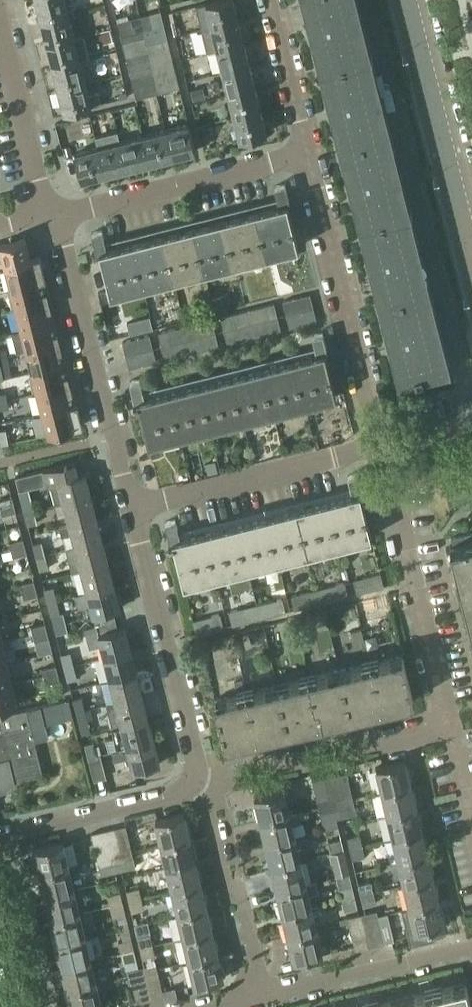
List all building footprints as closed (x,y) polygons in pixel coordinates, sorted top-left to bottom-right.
[(42,21),(69,14),(74,13),(72,4),(67,5),(65,0),(37,0),(42,21)] [(212,26),(238,19),(234,0),(215,0),(206,2),(212,26)] [(320,69),(373,56),(372,54),(370,55),(356,0),(304,0),(310,23),(308,23),(309,25),(311,25),(313,33),(311,33),(312,36),(313,35),(321,67),(320,67),(320,69)] [(149,13),(153,26),(164,23),(161,10),(149,13)] [(139,15),(142,29),(153,26),(149,13),(139,15)] [(42,21),(48,43),(74,37),(69,14),(42,21)] [(139,15),(128,18),(131,32),(142,29),(139,15)] [(117,21),(121,34),(131,32),(128,18),(117,21)] [(212,26),(203,28),(206,39),(215,37),(217,48),(244,42),(238,19),(212,26)] [(142,29),(144,36),(166,31),(164,23),(153,26),(142,29)] [(121,34),(123,42),(144,36),(142,29),(131,32),(121,34)] [(144,36),(146,43),(168,38),(166,31),(144,36)] [(48,43),(53,66),(80,59),(89,57),(83,34),(74,37),(48,43)] [(123,42),(125,49),(146,43),(144,36),(123,42)] [(146,43),(148,51),(170,45),(168,38),(146,43)] [(217,48),(223,71),(250,64),(244,42),(217,48)] [(125,49),(126,56),(148,51),(146,43),(125,49)] [(148,51),(150,58),(171,52),(170,45),(148,51)] [(126,56),(128,63),(150,58),(148,51),(126,56)] [(150,58),(152,65),(173,59),(171,52),(150,58)] [(333,114),(341,147),(390,135),(371,58),(373,57),(373,56),(320,69),(320,70),(322,70),(330,102),(328,102),(329,104),(330,104),(332,112),(331,112),(331,114),(333,114)] [(128,63),(130,71),(152,65),(150,58),(128,63)] [(53,66),(59,89),(86,82),(92,80),(90,70),(83,71),(80,59),(53,66)] [(152,65),(153,71),(175,66),(173,59),(152,65)] [(223,71),(229,94),(255,87),(250,64),(223,71)] [(130,71),(131,77),(153,71),(152,65),(130,71)] [(175,66),(153,71),(155,78),(165,76),(176,73),(175,66)] [(133,84),(143,81),(155,78),(153,71),(131,77),(133,84)] [(176,73),(165,76),(169,90),(180,87),(176,73)] [(165,76),(155,78),(158,92),(169,90),(165,76)] [(155,78),(143,81),(147,95),(158,92),(155,78)] [(143,81),(133,84),(137,98),(147,95),(143,81)] [(86,82),(59,89),(65,112),(101,103),(98,91),(89,93),(86,82)] [(203,87),(192,90),(194,100),(206,98),(203,87)] [(229,94),(234,116),(261,109),(255,87),(229,94)] [(261,109),(234,116),(240,139),(267,133),(261,109)] [(189,124),(166,129),(173,156),(196,150),(189,124)] [(166,129),(143,135),(150,162),(173,156),(166,129)] [(95,137),(98,146),(105,173),(127,168),(121,141),(118,131),(95,137)] [(143,135),(121,141),(127,168),(150,162),(143,135)] [(359,223),(359,225),(412,212),(411,210),(410,211),(390,135),(341,147),(349,179),(348,179),(348,181),(350,181),(352,189),(350,189),(351,191),(353,191),(361,223),(359,223)] [(70,145),(62,147),(64,155),(72,153),(70,145)] [(105,173),(98,146),(75,152),(82,179),(105,173)] [(189,274),(206,270),(204,265),(218,262),(220,266),(237,262),(235,257),(249,254),(251,259),(268,254),(266,249),(280,246),(282,251),(298,247),(287,202),(290,202),(285,183),(275,185),(277,195),(279,203),(107,247),(105,239),(103,229),(92,232),(97,250),(96,251),(97,254),(100,253),(111,294),(113,293),(111,289),(125,285),(126,290),(143,286),(142,281),(156,277),(158,282),(174,278),(173,273),(187,269),(189,274)] [(372,270),(381,302),(429,290),(410,214),(412,213),(412,212),(359,225),(360,226),(361,226),(369,257),(368,258),(368,260),(370,259),(372,268),(370,268),(371,270),(372,270)] [(6,267),(6,265),(29,260),(29,259),(27,252),(30,251),(26,237),(0,244),(0,268),(6,267)] [(0,268),(0,287),(1,289),(11,286),(47,278),(43,265),(39,265),(37,257),(29,259),(29,260),(6,265),(6,267),(0,268)] [(11,286),(16,307),(48,300),(46,292),(50,291),(47,278),(11,286)] [(429,290),(381,302),(389,335),(387,335),(388,337),(389,337),(391,345),(390,345),(390,347),(392,347),(400,379),(398,379),(399,381),(451,368),(450,366),(449,367),(429,290)] [(311,293),(301,296),(305,309),(314,307),(311,293)] [(222,295),(213,298),(216,311),(225,309),(222,295)] [(301,296),(293,298),(296,311),(305,309),(301,296)] [(284,300),(287,313),(296,311),(293,298),(284,300)] [(16,307),(22,328),(57,319),(54,306),(50,307),(48,300),(16,307)] [(275,302),(266,304),(269,318),(279,316),(275,302)] [(266,304),(257,307),(260,320),(269,318),(266,304)] [(257,307),(248,309),(251,323),(260,320),(257,307)] [(314,307),(305,309),(308,322),(318,320),(314,307)] [(248,309),(239,311),(242,325),(251,323),(248,309)] [(305,309),(296,311),(299,324),(308,322),(305,309)] [(239,311),(230,313),(234,327),(242,325),(239,311)] [(296,311),(287,313),(291,327),(299,324),(296,311)] [(222,316),(225,329),(234,327),(230,313),(222,316)] [(279,316),(269,318),(273,331),(282,329),(279,316)] [(213,318),(204,320),(207,334),(217,331),(213,318)] [(269,318),(260,320),(264,333),(273,331),(269,318)] [(18,352),(27,349),(59,341),(57,333),(61,333),(57,319),(22,328),(12,331),(18,352)] [(204,320),(195,322),(198,336),(207,334),(204,320)] [(260,320),(251,323),(255,336),(264,333),(260,320)] [(195,322),(186,325),(189,338),(198,336),(195,322)] [(251,323),(242,325),(245,338),(255,336),(251,323)] [(186,325),(176,327),(179,341),(189,338),(186,325)] [(242,325),(234,327),(237,340),(245,338),(242,325)] [(176,327),(167,329),(170,343),(179,341),(176,327)] [(234,327),(225,329),(228,342),(237,340),(234,327)] [(159,331),(162,345),(170,343),(167,329),(159,331)] [(135,399),(134,399),(134,402),(138,401),(149,443),(150,442),(149,437),(163,434),(164,439),(181,434),(180,430),(194,426),(195,431),(212,426),(211,422),(225,418),(226,423),(243,419),(242,414),(256,410),(257,415),(274,411),(273,406),(287,403),(289,407),(305,403),(304,398),(318,395),(320,399),(336,395),(325,351),(328,350),(323,331),(313,334),(315,344),(317,352),(145,395),(143,387),(140,378),(130,380),(135,399)] [(217,331),(207,334),(210,347),(220,345),(217,331)] [(150,333),(141,336),(144,349),(154,347),(150,333)] [(207,334),(198,336),(202,349),(210,347),(207,334)] [(141,336),(132,338),(135,352),(144,349),(141,336)] [(198,336),(189,338),(192,352),(202,349),(198,336)] [(123,340),(127,354),(135,352),(132,338),(123,340)] [(189,338),(179,341),(183,354),(192,352),(189,338)] [(27,349),(33,370),(68,361),(65,348),(61,349),(59,341),(27,349)] [(179,341),(170,343),(174,356),(183,354),(179,341)] [(170,343),(162,345),(166,358),(174,356),(170,343)] [(154,347),(144,349),(148,363),(157,361),(154,347)] [(144,349),(135,352),(139,365),(148,363),(144,349)] [(135,352),(127,354),(130,367),(139,365),(135,352)] [(0,357),(0,378),(12,375),(8,355),(1,357),(0,357)] [(33,370),(38,391),(70,384),(68,376),(71,375),(68,361),(33,370)] [(38,391),(43,412),(78,403),(75,391),(71,392),(70,384),(38,391)] [(9,399),(8,392),(0,393),(0,401),(9,399)] [(0,401),(0,409),(10,407),(9,399),(0,401)] [(78,403),(43,412),(49,434),(80,426),(78,418),(82,417),(78,403)] [(0,430),(3,443),(10,442),(8,429),(0,430)] [(50,481),(56,503),(91,494),(85,471),(78,473),(75,461),(16,476),(20,490),(21,490),(30,487),(47,483),(47,482),(50,481)] [(323,543),(324,548),(341,544),(340,539),(354,535),(355,540),(372,536),(360,492),(363,491),(359,472),(348,475),(350,484),(352,493),(181,536),(179,528),(178,528),(176,518),(165,521),(170,540),(169,540),(170,543),(174,542),(184,583),(186,583),(185,578),(199,575),(200,579),(217,575),(216,570),(230,567),(231,571),(248,567),(247,562),(261,559),(262,564),(279,559),(278,554),(292,551),(293,556),(310,551),(309,547),(323,543)] [(35,508),(30,487),(21,490),(26,511),(35,508)] [(68,514),(70,524),(97,517),(91,494),(56,503),(59,516),(68,514)] [(0,499),(2,506),(16,502),(14,495),(0,499)] [(16,502),(2,506),(4,514),(18,510),(16,502)] [(38,523),(35,508),(26,511),(30,525),(38,523)] [(70,524),(60,526),(66,548),(103,539),(97,517),(70,524)] [(466,607),(471,606),(471,532),(451,537),(453,544),(450,545),(466,607)] [(11,541),(13,548),(27,545),(25,537),(11,541)] [(72,571),(82,568),(108,561),(103,539),(66,548),(72,571)] [(34,543),(38,556),(47,554),(43,541),(34,543)] [(27,545),(13,548),(15,556),(29,553),(27,545)] [(47,554),(38,556),(41,570),(50,568),(47,554)] [(82,568),(87,591),(114,584),(108,561),(82,568)] [(354,579),(358,593),(385,586),(381,572),(354,579)] [(22,583),(24,591),(38,587),(36,580),(22,583)] [(346,581),(320,588),(323,602),(349,595),(346,581)] [(91,604),(96,624),(115,619),(113,609),(120,608),(114,584),(87,591),(76,594),(79,607),(91,604)] [(46,588),(49,601),(59,599),(56,586),(46,588)] [(38,587),(24,591),(26,598),(40,595),(38,587)] [(323,602),(320,588),(292,595),(296,609),(323,602)] [(284,597),(256,604),(260,618),(288,611),(284,597)] [(59,599),(49,601),(53,614),(62,612),(59,599)] [(260,618),(256,604),(230,610),(233,625),(260,618)] [(194,619),(197,634),(225,627),(221,613),(194,619)] [(380,615),(365,619),(369,636),(384,632),(380,615)] [(102,646),(104,656),(131,649),(125,626),(118,628),(115,619),(96,624),(84,627),(90,649),(102,646)] [(33,626),(35,633),(49,630),(47,622),(33,626)] [(362,629),(352,631),(355,644),(364,642),(362,629)] [(49,630),(35,633),(37,641),(51,637),(49,630)] [(262,631),(249,634),(251,644),(264,640),(262,631)] [(104,656),(110,678),(137,671),(131,649),(104,656)] [(63,653),(66,666),(76,664),(72,651),(63,653)] [(402,655),(340,669),(351,713),(412,699),(414,699),(403,654),(402,654),(402,655)] [(10,683),(6,662),(0,663),(0,685),(10,683)] [(44,668),(45,675),(60,672),(58,664),(44,668)] [(76,664),(66,666),(70,680),(79,677),(76,664)] [(340,669),(278,684),(289,728),(351,713),(340,669)] [(101,681),(107,703),(143,694),(137,671),(110,678),(101,681)] [(60,672),(45,675),(47,683),(62,679),(60,672)] [(242,680),(235,681),(237,692),(244,690),(242,680)] [(0,685),(0,709),(15,705),(10,683),(0,685)] [(289,728),(278,684),(216,699),(216,698),(215,699),(225,743),(227,743),(289,728)] [(107,703),(113,726),(148,717),(143,694),(107,703)] [(75,698),(78,711),(87,708),(84,696),(75,698)] [(16,788),(15,780),(43,774),(35,739),(49,736),(46,722),(73,715),(69,698),(28,708),(0,715),(0,720),(3,730),(0,731),(0,792),(16,788)] [(87,708),(78,711),(82,725),(91,723),(87,708)] [(116,738),(107,740),(110,753),(114,752),(119,751),(119,749),(154,740),(148,717),(113,726),(116,738)] [(86,743),(90,758),(99,756),(95,740),(86,743)] [(154,740),(119,749),(119,751),(114,752),(116,760),(130,756),(134,770),(160,763),(154,740)] [(99,756),(90,758),(95,779),(108,776),(103,758),(100,758),(99,756)] [(377,766),(382,791),(411,784),(411,781),(412,781),(409,769),(408,769),(408,768),(406,769),(404,762),(406,762),(406,760),(377,766)] [(337,774),(336,774),(341,796),(352,793),(347,772),(345,772),(346,773),(337,775),(337,774)] [(325,776),(324,777),(329,799),(336,797),(341,796),(336,774),(334,774),(334,776),(326,778),(325,776)] [(313,779),(319,801),(329,799),(324,777),(322,777),(323,779),(315,781),(314,779),(313,779)] [(382,791),(388,814),(417,807),(417,805),(418,804),(415,792),(414,792),(413,791),(411,792),(410,786),(412,785),(411,784),(382,791)] [(260,817),(261,820),(290,813),(284,789),(255,796),(256,798),(257,797),(259,804),(257,804),(257,805),(256,805),(259,817),(260,817)] [(336,797),(339,809),(355,805),(352,793),(341,796),(336,797)] [(319,801),(321,813),(339,809),(336,797),(329,799),(319,801)] [(355,805),(339,809),(340,817),(357,813),(355,805)] [(388,814),(393,837),(423,830),(422,828),(423,828),(420,816),(419,816),(419,815),(417,815),(416,809),(417,809),(417,807),(388,814)] [(339,809),(321,813),(325,829),(339,826),(338,818),(340,817),(339,809)] [(266,841),(266,843),(295,836),(292,821),(300,819),(298,811),(290,813),(261,820),(261,821),(263,821),(265,827),(263,827),(263,828),(262,829),(265,841),(266,841)] [(156,819),(161,843),(191,836),(190,834),(191,834),(188,822),(187,822),(187,821),(185,821),(184,815),(185,815),(185,812),(156,819)] [(116,827),(114,827),(120,850),(132,847),(126,824),(125,824),(125,825),(116,828),(116,827)] [(105,829),(103,829),(108,852),(114,851),(120,850),(114,827),(113,827),(113,828),(105,830),(105,829)] [(91,833),(97,855),(108,852),(103,829),(102,830),(102,831),(94,833),(93,832),(91,833)] [(393,837),(399,861),(428,854),(428,851),(429,851),(426,839),(425,839),(424,838),(423,839),(421,833),(423,832),(423,830),(393,837)] [(348,837),(350,847),(363,844),(361,834),(348,837)] [(161,843),(167,867),(196,860),(196,857),(197,857),(194,845),(193,845),(193,844),(191,845),(189,839),(191,838),(191,836),(161,843)] [(271,864),(272,866),(301,859),(295,836),(266,843),(267,845),(269,844),(270,850),(268,851),(268,852),(267,852),(270,864),(271,864)] [(329,841),(332,852),(345,849),(342,838),(329,841)] [(39,870),(40,872),(69,865),(63,841),(34,848),(35,851),(37,850),(38,856),(36,857),(36,858),(35,858),(38,870),(39,870)] [(363,844),(350,847),(353,858),(366,855),(363,844)] [(114,851),(117,862),(134,858),(132,847),(120,850),(114,851)] [(345,849),(332,852),(334,863),(347,860),(345,849)] [(97,855),(99,866),(117,862),(114,851),(108,852),(97,855)] [(399,861),(405,884),(434,877),(433,875),(434,874),(431,862),(430,863),(430,862),(428,862),(427,856),(429,855),(428,854),(399,861)] [(134,858),(117,862),(119,871),(136,866),(134,858)] [(277,887),(277,890),(306,883),(301,859),(272,866),(272,868),(274,868),(276,874),(274,874),(274,875),(273,875),(276,888),(277,887)] [(167,867),(173,890),(202,883),(201,881),(202,881),(199,868),(198,869),(198,868),(196,868),(195,862),(197,861),(196,860),(167,867)] [(117,862),(99,866),(101,875),(119,871),(117,862)] [(45,893),(45,896),(75,889),(69,865),(40,872),(40,874),(42,873),(44,880),(42,880),(42,881),(41,881),(44,893),(45,893)] [(405,884),(410,907),(439,900),(439,898),(440,898),(437,886),(436,886),(436,885),(434,886),(432,879),(434,879),(434,877),(405,884)] [(359,883),(361,894),(374,891),(372,880),(359,883)] [(306,883),(277,890),(278,891),(280,891),(281,897),(279,898),(279,899),(278,899),(281,911),(282,911),(283,913),(312,906),(309,894),(317,893),(314,881),(306,883)] [(173,890),(178,913),(207,906),(207,904),(208,904),(205,892),(204,892),(204,891),(202,892),(200,885),(202,885),(202,883),(173,890)] [(340,887),(343,898),(356,895),(353,884),(340,887)] [(127,890),(129,900),(141,898),(138,887),(127,890)] [(50,917),(51,919),(80,912),(75,889),(45,896),(46,897),(48,897),(49,903),(47,903),(47,904),(46,905),(49,917),(50,917)] [(109,894),(111,904),(123,902),(121,891),(109,894)] [(374,891),(361,894),(364,905),(377,902),(374,891)] [(356,895),(343,898),(345,909),(358,906),(356,895)] [(141,898),(129,900),(132,911),(143,908),(141,898)] [(439,900),(410,907),(416,931),(445,924),(444,921),(445,921),(443,909),(441,909),(441,908),(439,909),(438,903),(440,902),(439,900)] [(123,902),(111,904),(114,915),(126,912),(123,902)] [(288,934),(288,936),(318,929),(314,916),(321,914),(318,905),(312,906),(283,913),(283,915),(285,914),(287,921),(285,921),(285,922),(284,922),(287,934),(288,934)] [(178,913),(184,937),(213,930),(212,928),(213,927),(210,915),(209,915),(209,914),(207,915),(206,909),(208,908),(207,906),(178,913)] [(366,912),(374,946),(385,943),(377,909),(366,912)] [(56,940),(56,942),(86,935),(80,912),(51,919),(51,921),(53,920),(55,926),(53,927),(53,928),(52,928),(55,940),(56,940)] [(349,916),(356,949),(368,947),(360,914),(349,916)] [(318,929),(288,936),(289,938),(291,938),(292,944),(290,944),(291,945),(289,946),(292,958),(293,957),(294,960),(323,953),(318,929)] [(184,937),(189,960),(218,953),(218,951),(219,951),(216,939),(215,939),(215,938),(213,938),(211,932),(213,932),(213,930),(184,937)] [(138,937),(141,948),(152,945),(149,934),(138,937)] [(61,963),(62,966),(91,959),(86,935),(56,942),(57,944),(59,944),(60,950),(58,950),(59,951),(57,951),(60,964),(61,963)] [(120,941),(123,952),(135,949),(132,938),(120,941)] [(152,945),(141,948),(143,959),(155,956),(152,945)] [(135,949),(123,952),(125,963),(137,960),(135,949)] [(218,953),(189,960),(195,984),(224,977),(223,974),(224,974),(222,962),(220,962),(220,961),(218,962),(217,955),(219,955),(218,953)] [(67,987),(68,989),(97,982),(91,959),(62,966),(62,967),(64,967),(66,973),(64,974),(64,975),(63,975),(66,987),(67,987)] [(156,963),(145,966),(153,998),(164,995),(156,963)] [(147,1000),(139,967),(127,970),(135,1003),(147,1000)] [(429,977),(419,980),(422,989),(431,987),(429,977)] [(403,996),(406,1006),(471,1006),(466,981),(403,996)] [(68,989),(68,991),(70,990),(71,997),(69,997),(70,998),(69,998),(71,1006),(98,1006),(102,1006),(97,982),(68,989)] [(382,991),(370,994),(372,1002),(384,1000),(382,991)] [(356,1006),(406,1006),(403,996),(356,1006)]
